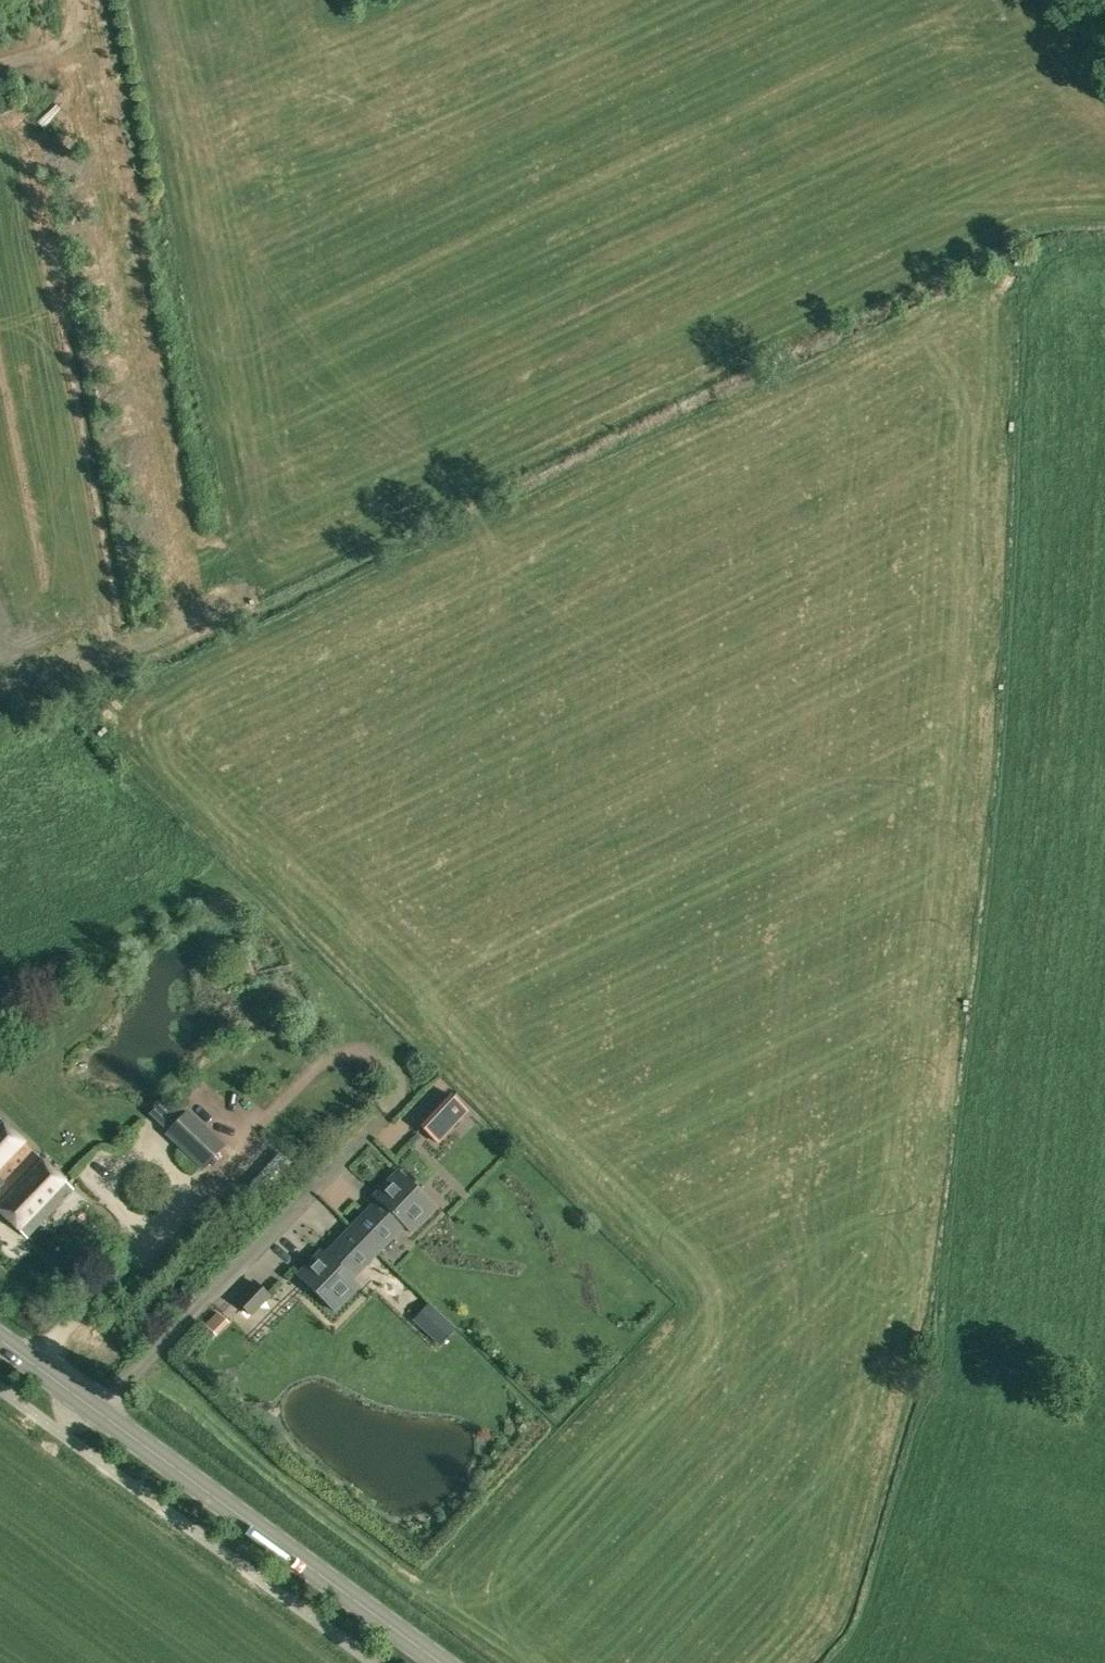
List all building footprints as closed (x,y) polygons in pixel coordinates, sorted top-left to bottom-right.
[(436,1142),(467,1110),(451,1095),(420,1127),(436,1142)] [(164,1135),(201,1171),(225,1145),(187,1110),(164,1135)] [(26,1238),(72,1189),(0,1120),(0,1212),(26,1238)] [(404,1224),(411,1231),(436,1207),(400,1171),(376,1196),(381,1201),(326,1256),(321,1251),(298,1274),(334,1309),(358,1285),(351,1278),(404,1224)] [(262,1275),(240,1296),(254,1310),(276,1288),(262,1275)] [(413,1319),(439,1345),(455,1328),(429,1303),(413,1319)]
